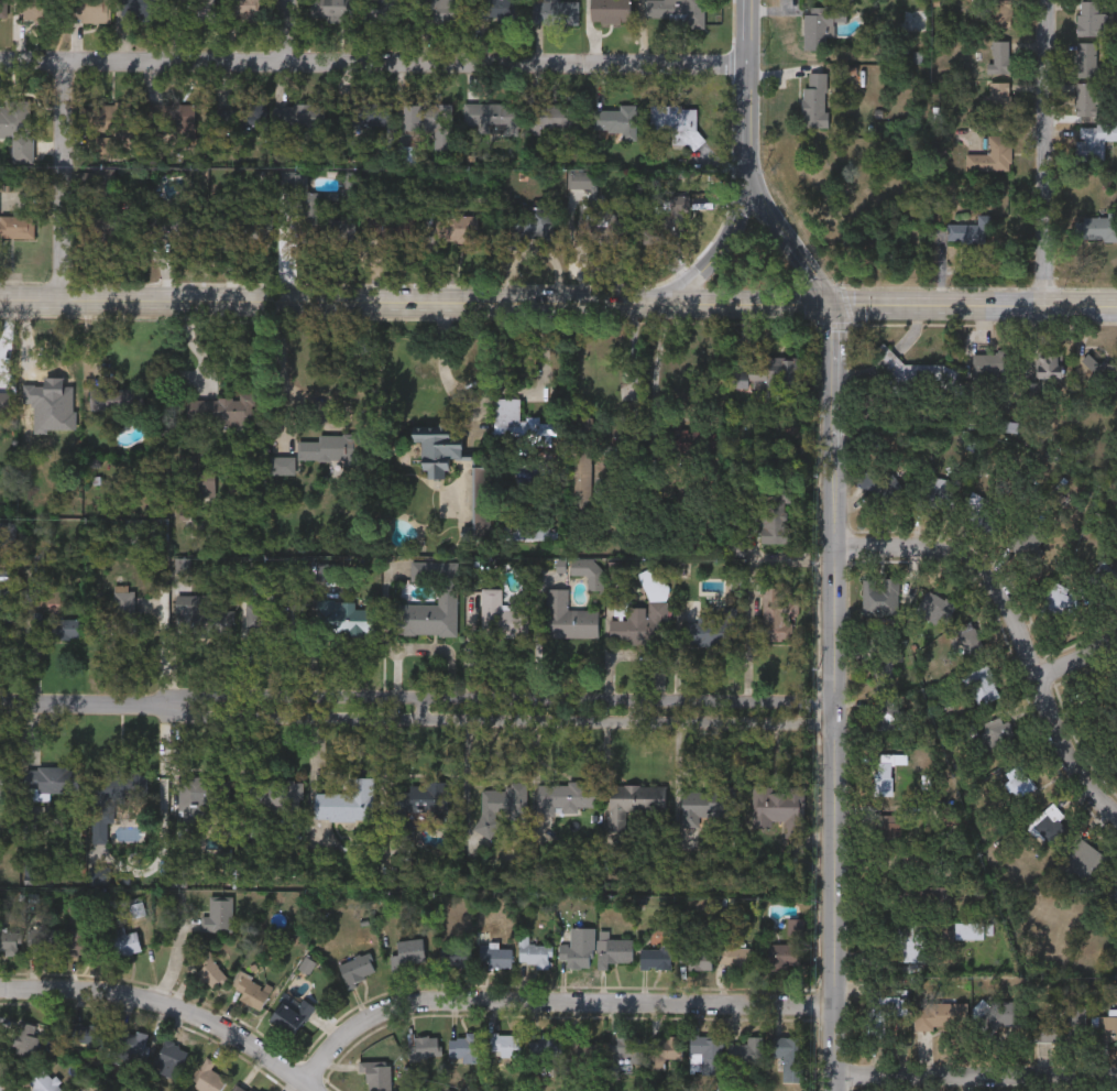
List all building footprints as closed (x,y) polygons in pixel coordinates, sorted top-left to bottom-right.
[(9,22),(8,0),(0,0),(0,22),(9,22)] [(17,21),(16,0),(52,0),(52,20),(17,21)] [(66,21),(66,0),(78,0),(108,0),(108,21),(66,21)] [(118,17),(118,0),(157,0),(157,17),(118,17)] [(168,21),(168,0),(212,0),(212,21),(168,21)] [(226,21),(226,0),(259,0),(259,21),(226,21)] [(308,19),(309,0),(353,0),(353,20),(308,19)] [(363,21),(363,0),(401,0),(401,21),(363,21)] [(417,22),(417,0),(464,0),(464,22),(417,22)] [(471,19),(471,0),(516,0),(516,19),(471,19)] [(530,23),(531,0),(578,0),(577,23),(530,23)] [(589,21),(589,0),(628,0),(628,21),(589,21)] [(644,22),(644,0),(703,0),(703,22),(644,22)] [(1106,11),(1106,35),(1076,35),(1076,0),(1098,0),(1098,11),(1106,11)] [(1010,26),(981,26),(981,1),(1010,1),(1010,26)] [(846,6),(846,20),(833,20),(833,35),(822,36),(822,48),(803,48),(802,6),(846,6)] [(927,31),(901,31),(901,8),(927,8),(927,31)] [(1009,70),(990,72),(989,40),(1009,40),(1009,70)] [(1075,74),(1075,42),(1097,42),(1097,74),(1075,74)] [(801,124),(801,84),(807,84),(807,69),(828,69),(828,124),(801,124)] [(1009,80),(1009,112),(989,112),(989,80),(1009,80)] [(1075,112),(1075,80),(1098,80),(1098,112),(1075,112)] [(6,153),(0,153),(0,105),(4,105),(4,99),(29,100),(29,130),(6,130),(6,153)] [(194,101),(194,128),(145,129),(144,102),(194,101)] [(463,101),(517,101),(517,128),(463,128),(463,101)] [(128,102),(128,130),(81,130),(81,102),(128,102)] [(264,102),(265,128),(215,128),(213,103),(264,102)] [(324,102),(324,126),(271,126),(271,102),(324,102)] [(391,124),(340,124),(340,102),(391,102),(391,124)] [(402,102),(451,102),(451,149),(434,149),(434,130),(402,130),(402,102)] [(525,126),(525,102),(576,102),(576,126),(525,126)] [(696,102),(697,142),(658,143),(657,103),(696,102)] [(635,130),(594,130),(594,108),(635,108),(635,130)] [(1077,123),(1116,123),(1116,138),(1104,138),(1104,159),(1077,159),(1077,123)] [(965,152),(988,152),(987,133),(1009,133),(1009,168),(965,168),(965,152)] [(135,237),(91,240),(90,218),(94,217),(90,171),(114,168),(118,210),(134,209),(135,237)] [(686,195),(686,231),(666,231),(666,241),(650,241),(650,214),(667,214),(667,195),(686,195)] [(321,198),(320,217),(353,218),(352,240),(298,238),(299,198),(321,198)] [(622,241),(577,240),(578,204),(601,205),(601,217),(622,217),(622,241)] [(551,242),(505,242),(505,207),(551,207),(551,242)] [(210,232),(212,209),(272,216),(270,239),(210,232)] [(146,238),(146,211),(198,211),(198,238),(146,238)] [(33,236),(0,236),(0,214),(33,214),(33,236)] [(416,242),(379,242),(379,231),(363,231),(363,214),(416,214),(416,242)] [(989,214),(989,241),(948,241),(948,222),(977,222),(977,214),(989,214)] [(1082,214),(1116,214),(1116,239),(1082,239),(1082,214)] [(475,242),(441,242),(441,215),(475,215),(475,242)] [(895,366),(895,349),(884,349),(883,394),(946,395),(947,367),(895,366)] [(1012,381),(972,382),(971,351),(1011,351),(1012,381)] [(1037,379),(1037,353),(1063,353),(1063,379),(1037,379)] [(727,388),(732,373),(744,377),(747,367),(781,375),(775,400),(727,388)] [(29,388),(67,388),(67,408),(29,408),(29,388)] [(143,388),(143,408),(88,408),(88,388),(143,388)] [(253,423),(185,422),(185,397),(239,397),(239,392),(253,393),(253,423)] [(11,412),(11,393),(0,393),(0,412),(11,412)] [(518,396),(518,424),(494,424),(494,396),(518,396)] [(409,425),(448,424),(448,434),(461,434),(462,456),(446,456),(446,476),(421,476),(421,440),(409,440),(409,425)] [(37,454),(19,454),(19,434),(37,434),(37,454)] [(952,478),(952,508),(917,508),(917,478),(952,478)] [(993,534),(962,517),(975,493),(987,500),(985,503),(1004,513),(993,534)] [(760,543),(759,503),(787,502),(787,543),(760,543)] [(1006,543),(1032,516),(1048,531),(1036,543),(1044,552),(1030,566),(1006,543)] [(456,561),(456,634),(391,634),(392,602),(432,602),(434,560),(456,561)] [(862,613),(862,577),(898,577),(898,613),(862,613)] [(1040,604),(1053,580),(1067,588),(1065,592),(1080,600),(1070,620),(1040,604)] [(793,639),(753,639),(753,618),(762,618),(762,585),(782,585),(782,598),(793,598),(793,639)] [(526,635),(479,635),(479,588),(501,587),(501,601),(526,601),(526,635)] [(598,608),(596,636),(546,635),(547,588),(567,588),(566,608),(598,608)] [(139,609),(139,633),(98,633),(98,611),(112,611),(112,589),(133,590),(133,608),(139,609)] [(950,604),(935,624),(915,610),(928,590),(950,604)] [(232,632),(176,634),(175,594),(210,593),(210,608),(231,607),(232,632)] [(374,631),(315,631),(316,599),(354,599),(354,607),(374,608),(374,631)] [(666,601),(666,643),(609,643),(609,619),(627,619),(627,605),(647,605),(647,600),(666,601)] [(245,602),(305,602),(304,630),(245,630),(245,602)] [(8,633),(0,633),(0,604),(9,604),(8,633)] [(682,621),(697,621),(697,613),(722,614),(722,605),(738,605),(737,645),(681,644),(682,621)] [(31,617),(77,614),(78,635),(32,636),(31,617)] [(949,632),(967,620),(982,641),(963,654),(949,632)] [(892,658),(892,685),(872,685),(872,639),(898,639),(898,658),(892,658)] [(977,706),(964,675),(987,664),(1001,695),(977,706)] [(909,707),(909,728),(877,728),(877,707),(909,707)] [(972,737),(985,732),(982,722),(1000,714),(1010,741),(977,752),(972,737)] [(1004,772),(1022,763),(1033,788),(1015,797),(1004,772)] [(23,790),(23,765),(78,766),(78,792),(23,790)] [(11,796),(0,796),(0,767),(11,767),(11,796)] [(89,773),(102,773),(102,768),(145,768),(146,797),(113,797),(113,820),(105,821),(105,842),(89,842),(89,773)] [(221,819),(204,818),(204,839),(177,838),(179,775),(222,776),(221,819)] [(372,818),(314,818),(314,790),(347,790),(347,775),(372,775),(372,818)] [(300,778),(300,808),(249,808),(249,778),(300,778)] [(390,836),(391,789),(407,789),(408,781),(448,782),(448,820),(426,820),(426,810),(410,810),(409,836),(390,836)] [(525,817),(495,816),(495,834),(478,833),(480,787),(505,788),(505,781),(526,781),(525,817)] [(595,805),(579,806),(579,814),(537,814),(537,781),(595,781),(595,805)] [(624,810),(624,830),(607,829),(607,784),(665,784),(665,810),(624,810)] [(788,819),(753,819),(753,786),(804,786),(804,825),(788,825),(788,819)] [(698,825),(680,825),(681,787),(735,787),(734,816),(698,815),(698,825)] [(1064,815),(1058,821),(1064,829),(1048,844),(1028,822),(1052,800),(1064,815)] [(1107,858),(1087,883),(1061,862),(1081,837),(1107,858)] [(1106,904),(1116,876),(1116,908),(1106,904)] [(231,930),(200,930),(200,915),(209,915),(209,897),(231,897),(231,930)] [(558,958),(558,942),(568,942),(569,926),(592,926),(592,965),(568,965),(568,958),(558,958)] [(58,953),(28,953),(28,928),(58,928),(58,953)] [(80,936),(94,936),(94,953),(68,953),(68,928),(80,928),(80,936)] [(109,937),(134,929),(140,949),(114,958),(109,937)] [(19,952),(0,952),(0,930),(19,930),(19,952)] [(517,964),(517,934),(527,934),(527,943),(550,943),(550,964),(517,964)] [(631,961),(596,961),(596,937),(631,937),(631,961)] [(396,953),(396,938),(423,938),(423,964),(390,964),(390,953),(396,953)] [(719,964),(719,938),(735,938),(735,946),(747,946),(747,964),(719,964)] [(469,964),(439,964),(439,942),(469,942),(469,964)] [(765,942),(789,942),(789,968),(765,968),(765,942)] [(511,945),(511,967),(486,967),(486,959),(479,959),(479,945),(511,945)] [(638,968),(638,945),(669,945),(669,968),(638,968)] [(711,967),(678,967),(678,949),(711,949),(711,967)] [(198,969),(199,968),(195,958),(209,950),(225,979),(209,988),(198,969)] [(337,964),(365,950),(375,970),(347,984),(337,964)] [(238,997),(241,992),(229,985),(238,969),(271,986),(259,1010),(238,997)] [(885,1038),(866,1038),(866,996),(907,996),(907,1016),(885,1016),(885,1038)] [(267,1016),(283,1000),(294,1010),(303,999),(314,1007),(288,1036),(267,1016)] [(975,1001),(1025,1000),(1025,1025),(975,1026),(975,1001)] [(915,1004),(966,1005),(966,1029),(915,1028),(915,1004)] [(1084,1005),(1084,1040),(1033,1040),(1033,1014),(1060,1014),(1060,1005),(1084,1005)] [(1099,1014),(1116,1014),(1116,1038),(1099,1038),(1099,1014)] [(9,1049),(19,1019),(40,1026),(30,1056),(9,1049)] [(103,1022),(103,1044),(70,1044),(70,1022),(103,1022)] [(112,1060),(117,1027),(146,1030),(142,1065),(112,1060)] [(481,1059),(448,1059),(448,1033),(481,1033),(481,1059)] [(497,1055),(497,1050),(489,1050),(489,1033),(519,1033),(519,1055),(497,1055)] [(560,1033),(560,1055),(528,1055),(528,1033),(560,1033)] [(653,1034),(681,1034),(681,1059),(653,1059),(653,1034)] [(409,1056),(409,1035),(438,1035),(438,1056),(409,1056)] [(609,1058),(609,1035),(640,1035),(640,1058),(609,1058)] [(690,1035),(722,1035),(722,1067),(690,1067),(690,1035)] [(763,1035),(763,1067),(729,1067),(729,1043),(746,1043),(746,1035),(763,1035)] [(801,1036),(800,1078),(782,1078),(784,1056),(770,1056),(771,1035),(801,1036)] [(596,1039),(596,1062),(572,1062),(572,1039),(596,1039)] [(157,1073),(157,1041),(182,1041),(182,1073),(157,1073)] [(227,1078),(218,1090),(203,1090),(188,1081),(206,1055),(213,1060),(209,1067),(227,1078)] [(388,1060),(388,1089),(365,1089),(365,1071),(358,1071),(358,1060),(388,1060)] [(42,1068),(65,1090),(35,1090),(26,1082),(42,1068)] [(238,1080),(253,1090),(229,1090),(238,1080)]
